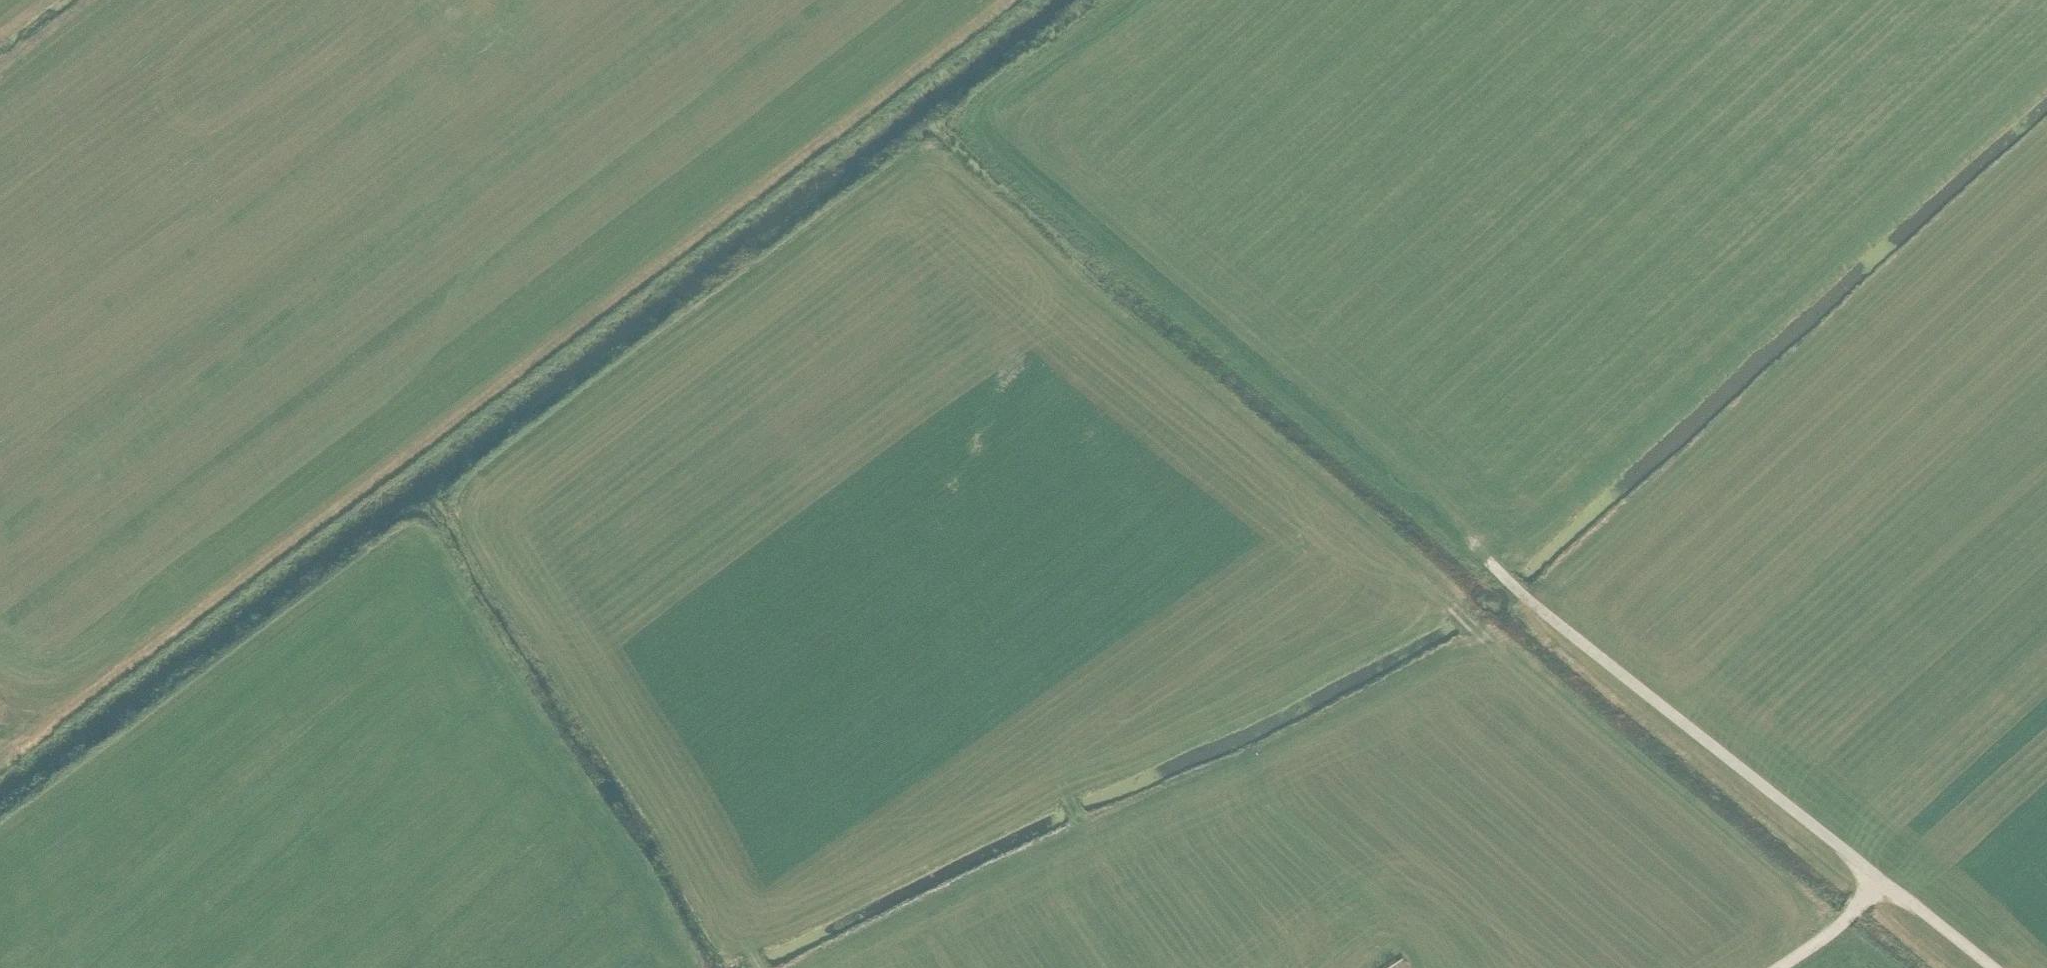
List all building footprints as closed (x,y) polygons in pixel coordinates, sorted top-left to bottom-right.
[(1858,926),(1908,960),(1919,943),(1869,910),(1858,926)]
